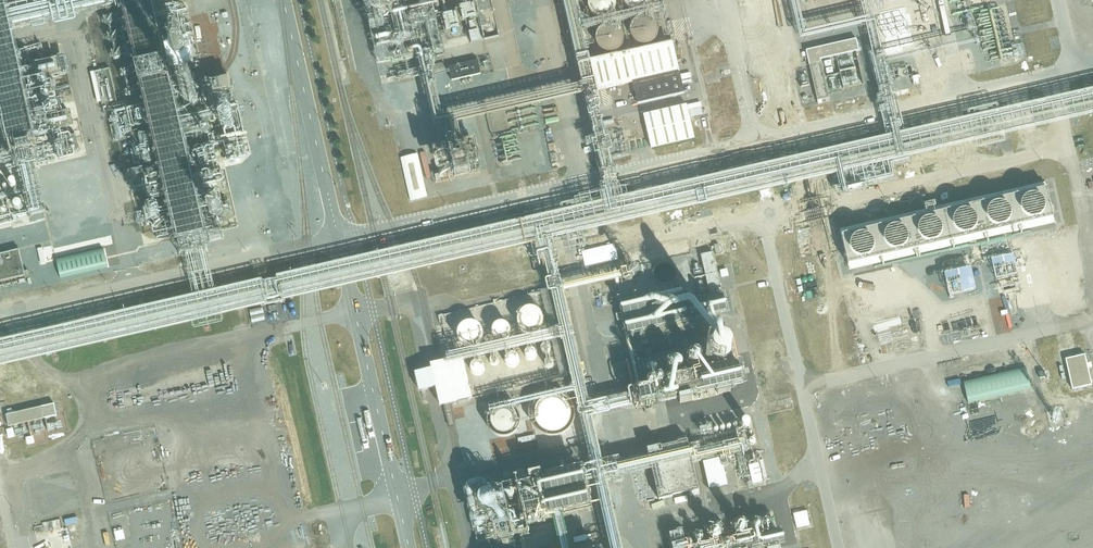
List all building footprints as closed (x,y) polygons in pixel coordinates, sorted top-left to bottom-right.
[(192,323),(193,328),(194,328),(195,330),(222,324),(223,323),(223,322),(224,321),(223,316),(350,287),(385,279),(414,273),(532,246),(534,258),(538,258),(539,263),(542,263),(543,265),(545,265),(553,263),(552,257),(581,251),(580,248),(585,247),(584,241),(598,237),(596,230),(758,193),(974,144),(975,149),(976,149),(976,151),(1004,144),(1004,142),(1006,142),(1004,137),(1092,116),(1092,90),(999,112),(998,107),(997,107),(996,106),(967,113),(967,114),(966,114),(968,119),(905,133),(900,111),(896,95),(895,95),(892,81),(889,82),(885,65),(977,44),(976,40),(885,61),(870,0),(859,0),(864,20),(807,32),(805,23),(802,23),(797,0),(788,0),(797,41),(800,43),(865,28),(882,116),(885,135),(885,138),(753,168),(404,249),(379,254),(343,263),(216,292),(194,297),(0,342),(0,367),(192,323)] [(4,133),(7,145),(0,146),(0,168),(15,164),(17,170),(20,170),(20,171),(22,171),(24,179),(13,181),(9,185),(0,187),(0,200),(27,194),(33,217),(48,214),(36,165),(56,161),(53,151),(57,150),(60,161),(74,158),(76,157),(76,156),(75,154),(80,153),(76,136),(65,138),(64,134),(55,136),(54,132),(75,128),(71,112),(61,114),(52,78),(62,76),(63,77),(71,76),(67,56),(58,58),(59,59),(45,63),(42,51),(43,51),(42,46),(15,52),(11,34),(54,24),(55,27),(55,28),(56,28),(58,28),(76,25),(77,24),(78,23),(78,21),(77,19),(123,8),(137,68),(125,72),(130,93),(142,90),(146,108),(113,115),(116,143),(136,139),(154,234),(173,230),(176,244),(179,243),(181,256),(186,255),(190,272),(191,275),(189,275),(189,276),(194,297),(216,292),(211,270),(209,271),(209,268),(205,250),(209,249),(206,237),(209,237),(204,216),(211,214),(215,227),(226,223),(220,195),(225,194),(225,192),(228,192),(223,173),(216,174),(214,167),(220,166),(220,158),(216,158),(213,149),(190,154),(187,142),(216,136),(218,141),(245,136),(238,105),(234,106),(230,93),(234,92),(231,76),(205,82),(213,111),(182,118),(176,94),(198,89),(192,61),(170,66),(164,42),(183,38),(178,13),(158,17),(154,0),(0,0),(0,134),(4,133)] [(582,84),(442,116),(436,86),(437,86),(435,78),(450,75),(449,72),(435,75),(430,54),(433,53),(435,61),(446,58),(433,6),(438,5),(437,0),(375,0),(376,6),(365,9),(378,65),(401,60),(402,63),(417,59),(420,69),(398,75),(398,76),(394,77),(396,83),(413,79),(414,83),(423,81),(434,129),(446,127),(450,146),(462,143),(458,124),(584,96),(594,143),(592,143),(595,156),(597,156),(603,180),(608,200),(620,196),(615,176),(609,153),(613,152),(610,138),(606,139),(599,105),(601,105),(598,93),(596,93),(589,62),(581,32),(604,27),(601,29),(599,31),(598,33),(596,36),(596,40),(596,43),(597,46),(599,48),(600,50),(602,52),(605,53),(608,54),(612,54),(616,53),(619,51),(621,50),(622,47),(624,44),(625,41),(625,38),(624,36),(623,32),(621,30),(619,28),(616,27),(614,26),(610,25),(638,20),(635,21),(634,23),(632,25),(631,28),(630,31),(630,34),(631,36),(632,39),(634,41),(635,43),(638,45),(641,46),(644,46),(647,46),(650,45),(654,43),(655,41),(657,39),(658,37),(658,34),(659,31),(658,29),(657,26),(656,24),(654,22),(652,20),(650,19),(645,18),(665,14),(663,6),(644,10),(647,8),(649,6),(650,3),(651,0),(624,0),(624,2),(625,5),(628,8),(631,10),(634,11),(637,12),(609,18),(612,17),(614,14),(615,12),(616,8),(617,5),(616,1),(615,0),(589,0),(588,3),(588,8),(590,13),(592,16),(596,18),(599,20),(602,20),(583,24),(577,0),(563,0),(582,84)] [(458,10),(440,15),(447,43),(467,39),(469,47),(482,44),(479,32),(477,33),(475,23),(469,25),(469,22),(480,20),(485,39),(498,36),(490,0),(456,0),(458,10)] [(979,37),(983,53),(985,53),(987,62),(999,59),(993,34),(979,37)] [(708,57),(720,54),(716,39),(704,42),(708,57)] [(805,51),(817,102),(829,99),(821,61),(859,52),(856,40),(805,51)] [(589,62),(596,93),(598,93),(679,73),(672,43),(589,62)] [(1013,57),(1023,55),(1021,44),(1011,46),(1013,57)] [(449,72),(450,75),(452,82),(481,75),(478,62),(449,68),(449,72)] [(104,111),(119,108),(110,70),(95,73),(95,72),(91,73),(98,104),(102,103),(104,111)] [(717,74),(705,76),(707,87),(719,85),(717,74)] [(716,96),(719,109),(732,107),(729,93),(716,96)] [(708,97),(710,111),(717,110),(715,96),(708,97)] [(651,150),(695,140),(686,104),(677,106),(676,103),(653,108),(654,113),(643,116),(651,150)] [(711,113),(716,132),(730,129),(726,109),(711,113)] [(490,143),(495,166),(519,161),(514,138),(490,143)] [(439,169),(434,170),(435,173),(431,174),(434,187),(450,183),(449,177),(483,170),(481,158),(479,158),(475,139),(462,143),(450,146),(434,149),(439,169)] [(410,202),(427,198),(418,155),(401,159),(410,202)] [(840,231),(849,271),(1054,224),(1045,183),(840,231)] [(40,267),(54,265),(51,248),(37,250),(40,267)] [(25,277),(26,280),(31,279),(29,272),(25,272),(20,251),(0,255),(0,283),(25,277)] [(701,256),(709,292),(721,289),(712,253),(701,256)] [(57,260),(59,279),(107,274),(105,255),(57,260)] [(1013,255),(991,261),(995,280),(1018,274),(1013,255)] [(604,477),(652,466),(659,499),(673,497),(672,496),(689,492),(690,493),(699,491),(693,464),(703,462),(709,489),(727,484),(722,461),(732,459),(738,482),(764,476),(750,415),(697,426),(702,450),(690,452),(687,440),(678,442),(678,443),(647,449),(649,458),(616,466),(616,464),(602,466),(591,417),(610,413),(609,411),(639,404),(640,407),(656,404),(656,403),(679,398),(680,403),(692,401),(692,399),(747,386),(732,333),(634,358),(629,335),(729,313),(724,293),(685,301),(680,284),(617,297),(621,312),(616,314),(617,321),(623,320),(626,332),(624,332),(634,376),(631,377),(633,389),(632,389),(630,389),(629,390),(629,392),(630,397),(589,406),(564,293),(622,279),(623,282),(634,279),(632,268),(621,270),(621,273),(562,286),(562,285),(568,283),(567,278),(558,279),(556,268),(554,268),(553,263),(545,265),(551,289),(541,292),(543,305),(525,308),(467,322),(464,323),(461,326),(459,329),(458,333),(458,336),(459,341),(462,350),(462,356),(464,364),(470,363),(471,369),(472,373),(475,375),(477,376),(480,375),(488,426),(490,430),(493,434),(498,436),(502,437),(507,437),(558,435),(583,429),(591,465),(583,468),(582,466),(542,476),(540,470),(528,473),(529,479),(517,482),(493,486),(492,480),(463,486),(477,542),(497,539),(502,541),(510,539),(509,535),(538,530),(536,520),(552,517),(560,547),(570,547),(562,514),(592,507),(592,504),(600,502),(610,547),(620,547),(604,477)] [(971,268),(944,274),(948,297),(975,290),(971,268)] [(727,270),(720,271),(722,279),(729,278),(727,270)] [(1085,355),(1065,359),(1072,390),(1092,385),(1085,355)] [(436,362),(430,364),(440,406),(446,405),(472,399),(464,364),(462,356),(436,362)] [(963,382),(967,405),(1031,392),(1026,370),(963,382)] [(6,415),(9,427),(57,416),(54,404),(6,415)] [(673,501),(675,506),(687,503),(686,497),(673,501)] [(772,507),(670,529),(674,547),(781,547),(772,507)] [(114,532),(116,541),(125,539),(122,530),(114,532)] [(811,532),(796,535),(799,547),(814,547),(811,532)]
